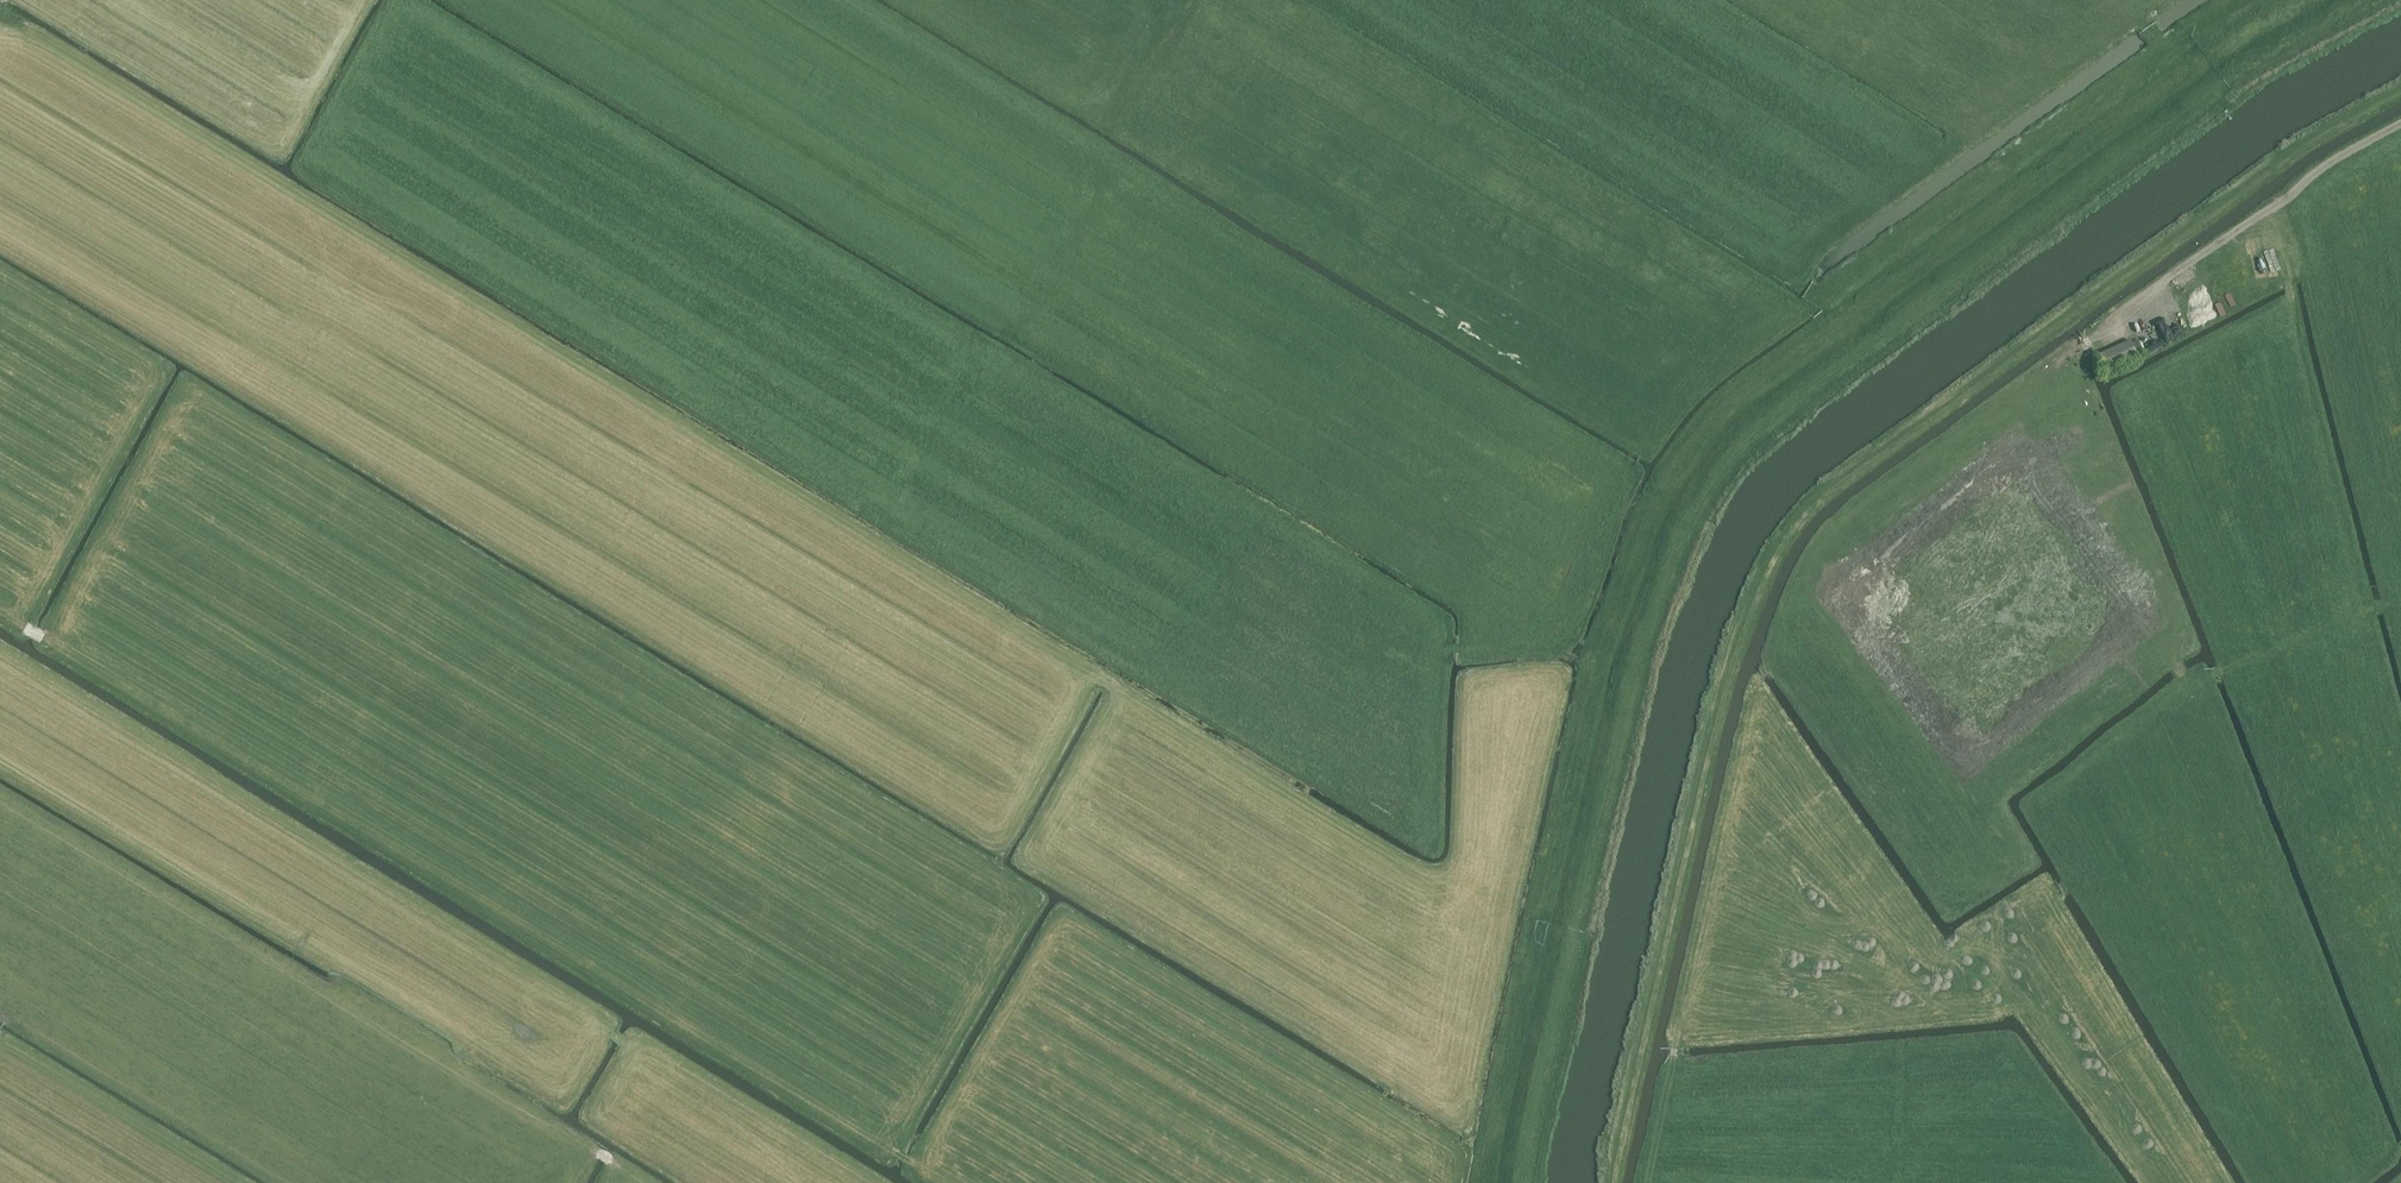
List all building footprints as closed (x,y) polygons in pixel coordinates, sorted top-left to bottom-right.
[(2131,341),(2098,356),(2106,373),(2139,358),(2131,341)]
